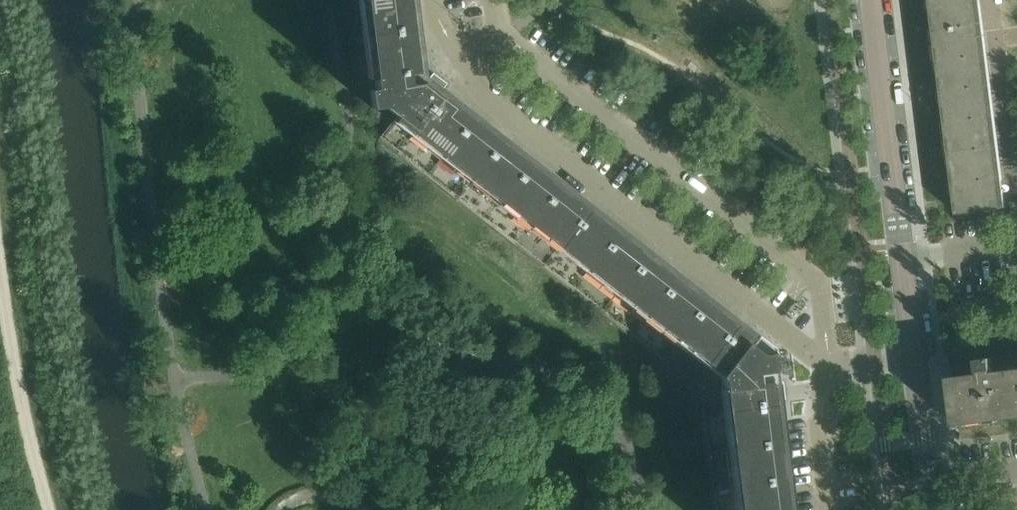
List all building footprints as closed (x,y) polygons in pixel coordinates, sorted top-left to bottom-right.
[(777,399),(775,384),(771,351),(770,346),(441,89),(437,94),(435,92),(435,91),(435,90),(435,89),(435,88),(435,87),(434,86),(433,86),(432,85),(430,86),(429,86),(428,87),(425,84),(426,83),(424,81),(423,82),(418,83),(413,43),(419,42),(414,0),(358,0),(368,78),(374,78),(376,89),(369,89),(371,108),(383,106),(384,107),(385,107),(396,116),(378,140),(696,388),(711,509),(791,509),(777,399)] [(957,213),(1002,208),(976,0),(931,0),(957,213)] [(955,423),(969,421),(969,423),(971,422),(971,421),(985,420),(985,421),(988,420),(987,419),(1016,416),(1016,374),(1011,375),(1009,355),(978,359),(978,364),(971,364),(963,375),(964,382),(950,384),(955,423)]
